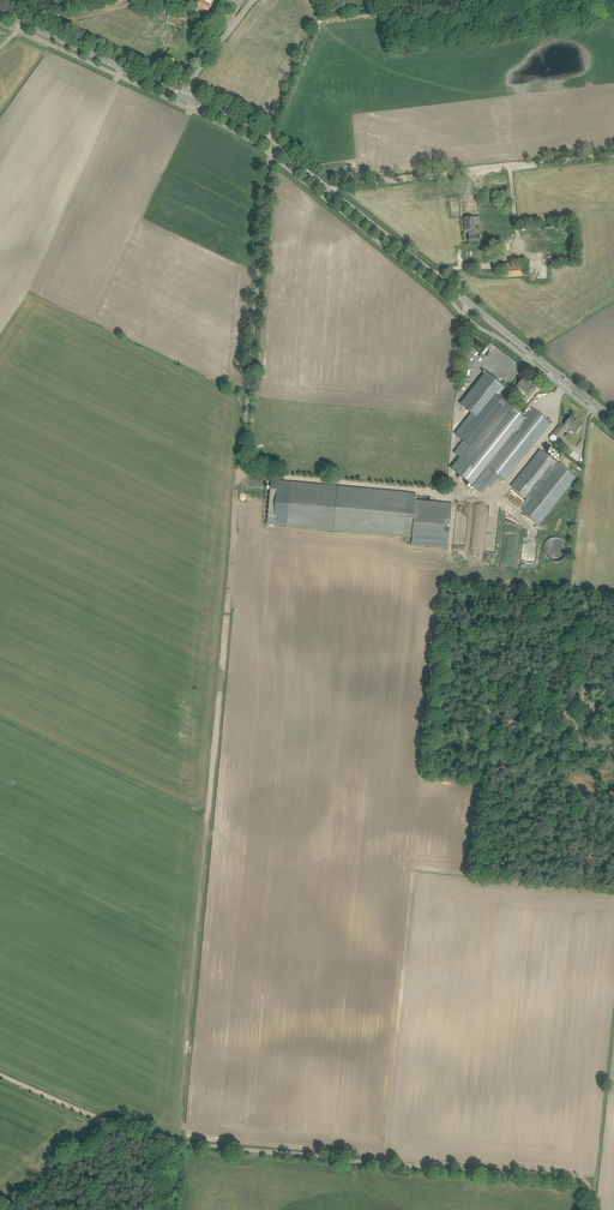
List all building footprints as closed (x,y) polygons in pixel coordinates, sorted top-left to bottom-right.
[(208,12),(211,6),(212,7),(213,6),(214,4),(214,3),(215,1),(213,0),(206,0),(205,2),(201,0),(198,6),(203,9),(202,11),(203,13),(205,14),(207,14),(208,12)] [(160,13),(167,15),(170,4),(163,2),(160,13)] [(475,217),(464,218),(465,231),(469,231),(469,236),(468,236),(469,242),(480,241),(480,236),(476,236),(475,230),(476,230),(475,217)] [(511,263),(505,264),(506,277),(512,277),(518,277),(522,276),(522,263),(511,263)] [(461,458),(452,469),(471,485),(486,466),(524,418),(497,396),(505,386),(487,372),(461,405),(473,414),(456,435),(464,442),(455,453),(461,458)] [(524,378),(521,382),(518,386),(516,388),(514,386),(509,391),(515,396),(519,391),(519,390),(521,389),(528,395),(535,387),(524,378)] [(486,466),(495,473),(497,475),(500,477),(505,481),(547,428),(551,423),(532,408),(531,410),(529,412),(524,418),(486,466)] [(552,435),(550,437),(550,440),(555,444),(558,441),(556,439),(557,437),(558,438),(566,430),(565,429),(567,427),(575,434),(578,430),(582,425),(571,417),(563,427),(560,425),(556,430),(552,435)] [(540,449),(511,486),(526,499),(524,502),(525,502),(520,509),(539,524),(576,478),(540,449)] [(338,486),(271,480),(267,525),(333,530),(335,510),(329,509),(331,486),(338,487),(338,486)] [(335,510),(333,530),(412,538),(414,514),(408,514),(409,494),(410,493),(338,486),(338,487),(331,486),(329,509),(335,510)] [(507,493),(504,496),(514,505),(516,502),(507,493)] [(416,495),(409,494),(408,514),(414,514),(412,538),(411,545),(448,549),(452,503),(416,500),(416,495)] [(497,535),(497,521),(489,521),(488,534),(497,535)] [(552,560),(555,561),(557,560),(560,560),(562,558),(564,557),(565,555),(566,553),(567,550),(567,548),(566,545),(565,543),(564,541),(562,539),(560,538),(558,537),(555,537),(553,537),(550,538),(548,539),(546,541),(545,543),(544,545),(543,547),(543,550),(544,552),(545,554),(546,557),(548,558),(550,559),(552,560)]
